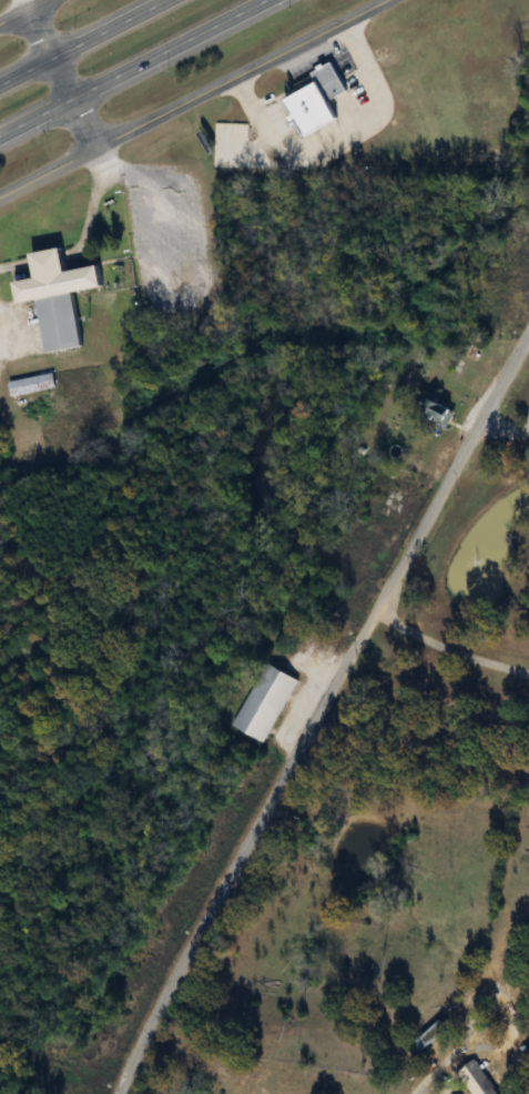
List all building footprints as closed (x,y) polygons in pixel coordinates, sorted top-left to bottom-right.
[(350,94),(335,63),(314,73),(329,104),(350,94)] [(30,257),(34,281),(14,285),(19,306),(37,303),(48,358),(84,351),(73,297),(104,291),(100,270),(65,276),(60,251),(30,257)] [(58,388),(55,373),(11,383),(15,399),(58,388)] [(452,425),(459,407),(430,394),(422,412),(452,425)] [(268,743),(298,679),(264,662),(233,726),(268,743)] [(426,1051),(452,1030),(445,1021),(419,1043),(426,1051)] [(478,1060),(457,1073),(469,1093),(467,1093),(499,1093),(478,1060)]
